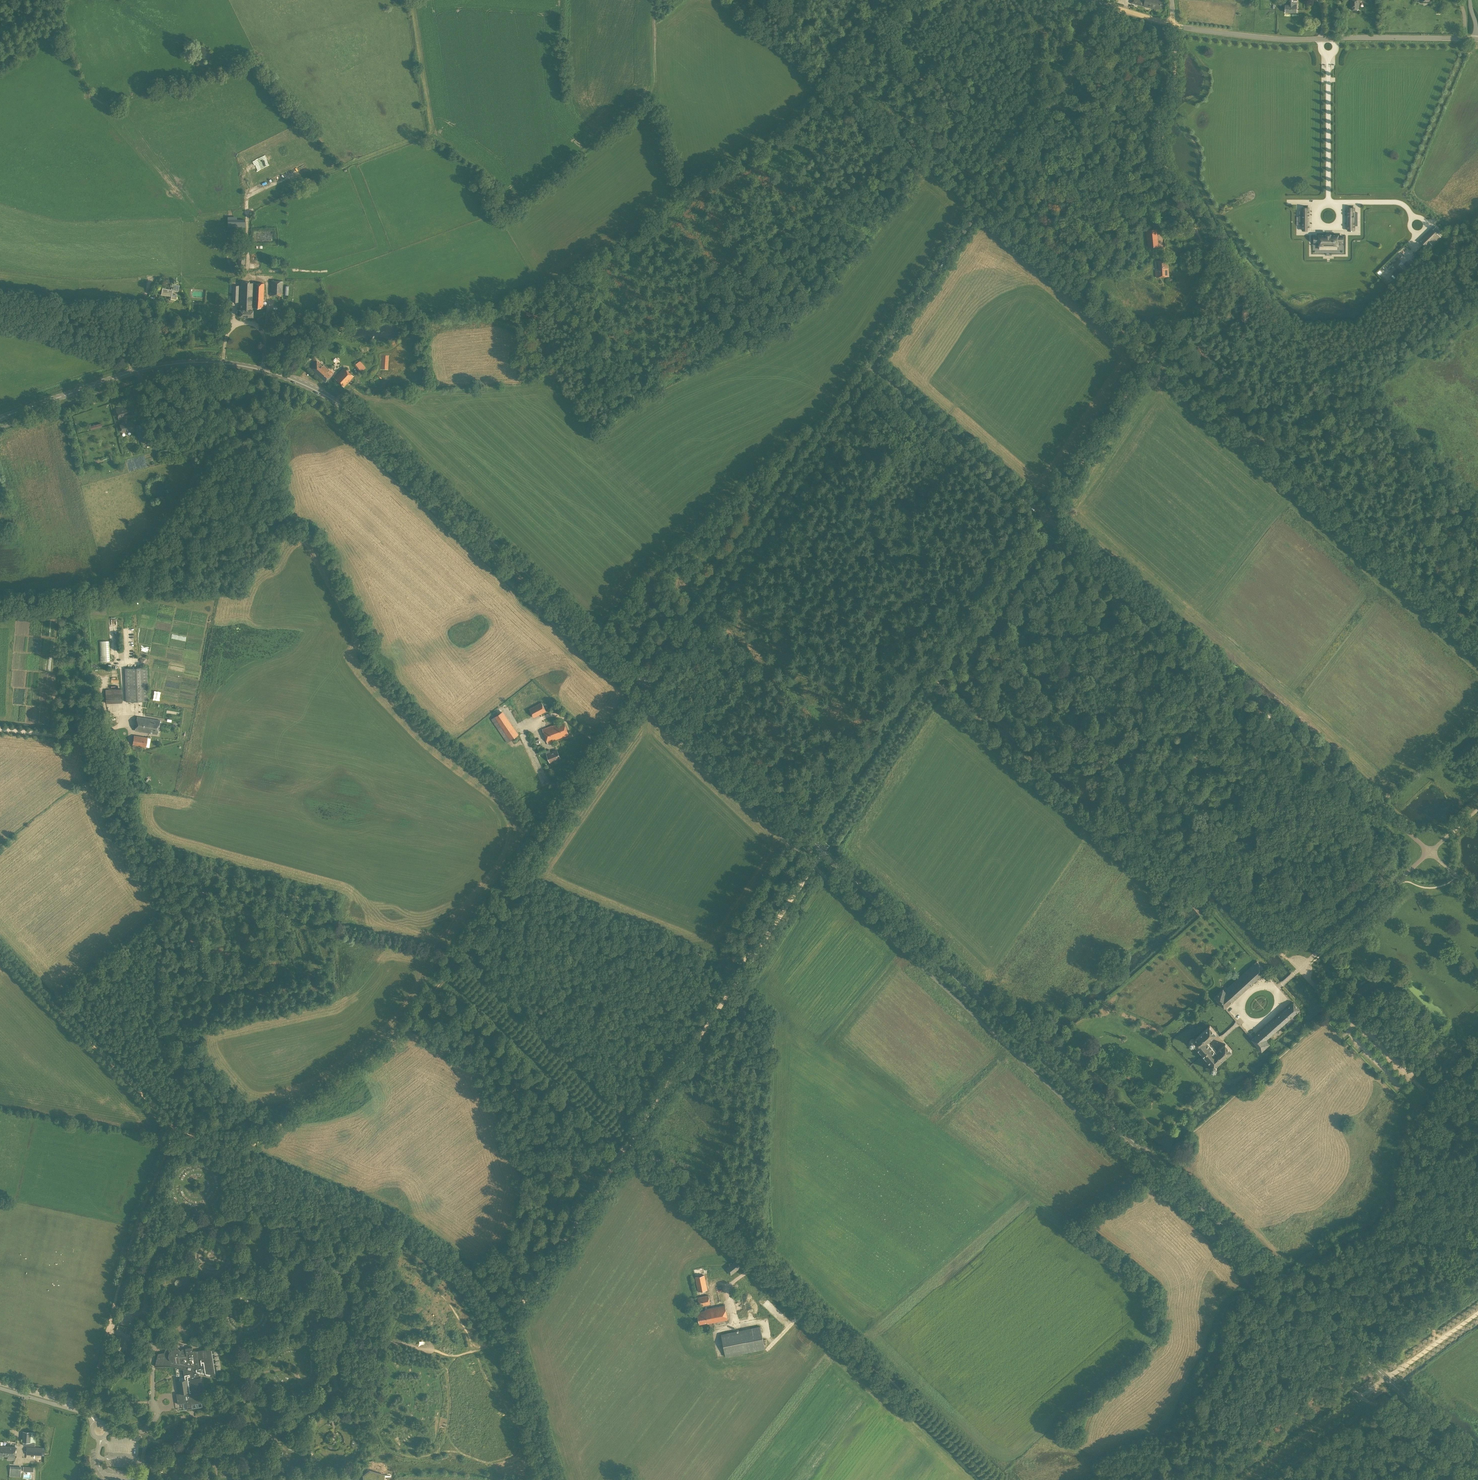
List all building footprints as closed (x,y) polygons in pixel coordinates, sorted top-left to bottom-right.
[(1143,6),(1159,9),(1161,0),(1145,0),(1143,6)] [(1286,12),(1297,12),(1297,0),(1285,0),(1286,12)] [(1351,9),(1359,9),(1359,0),(1350,0),(1351,9)] [(1348,224),(1354,224),(1354,221),(1357,221),(1357,212),(1354,212),(1354,207),(1348,207),(1348,224)] [(1302,217),(1302,224),(1309,224),(1309,208),(1302,208),(1302,211),(1299,211),(1299,217),(1302,217)] [(237,216),(227,216),(227,232),(236,232),(236,227),(245,227),(245,219),(237,219),(237,216)] [(1435,227),(1421,241),(1425,245),(1429,241),(1432,244),(1440,236),(1437,234),(1440,231),(1435,227)] [(1148,247),(1158,246),(1157,228),(1145,229),(1146,240),(1147,240),(1148,247)] [(1338,236),(1330,236),(1330,235),(1326,235),(1326,236),(1319,236),(1319,237),(1314,237),(1314,243),(1319,243),(1319,246),(1338,246),(1338,243),(1343,243),(1343,237),(1338,237),(1338,236)] [(238,251),(238,260),(236,259),(236,267),(244,268),(245,252),(238,251)] [(1155,261),(1156,277),(1168,276),(1167,260),(1155,261)] [(270,288),(270,295),(282,296),(283,281),(271,280),(271,284),(269,284),(269,288),(270,288)] [(237,315),(239,315),(239,316),(253,316),(253,310),(252,310),(252,307),(262,308),(263,283),(240,282),(239,305),(240,305),(240,309),(239,309),(239,310),(237,310),(237,315)] [(172,284),(171,289),(162,288),(161,295),(171,296),(170,298),(176,299),(177,291),(178,291),(179,285),(172,284)] [(239,285),(232,285),(232,296),(229,296),(229,302),(232,302),(238,302),(239,285)] [(310,367),(325,382),(331,376),(327,371),(328,370),(323,365),(322,366),(316,360),(310,367)] [(359,372),(366,368),(360,361),(354,365),(359,372)] [(334,377),(344,387),(354,376),(344,367),(334,377)] [(132,422),(129,423),(129,421),(127,421),(127,418),(138,415),(136,404),(116,409),(119,420),(122,419),(124,424),(120,425),(122,431),(129,430),(130,431),(134,430),(132,422)] [(135,425),(140,441),(148,439),(144,423),(135,425)] [(147,667),(124,668),(125,702),(148,701),(147,667)] [(122,688),(105,689),(106,703),(122,702),(122,688)] [(546,711),(542,702),(529,709),(534,718),(546,711)] [(160,720),(137,717),(135,730),(158,734),(160,720)] [(553,725),(552,725),(542,729),(548,743),(555,741),(555,740),(569,735),(564,721),(553,725)] [(505,729),(512,739),(517,735),(511,725),(505,729)] [(132,745),(146,747),(148,737),(134,735),(132,745)] [(537,746),(540,754),(546,751),(550,762),(560,758),(557,750),(550,752),(549,750),(546,751),(544,747),(543,747),(542,745),(537,746)] [(1259,964),(1238,982),(1245,990),(1266,971),(1259,964)] [(1224,1008),(1245,990),(1238,982),(1227,993),(1223,989),(1214,997),(1224,1008)] [(1293,1003),(1280,1014),(1286,1021),(1300,1009),(1294,1002),(1293,1003)] [(1286,1021),(1280,1014),(1266,1027),(1272,1034),(1286,1021)] [(1192,1046),(1195,1045),(1203,1055),(1212,1065),(1211,1065),(1210,1068),(1211,1071),(1214,1072),(1216,1071),(1218,1068),(1217,1065),(1232,1051),(1226,1044),(1217,1051),(1208,1041),(1217,1034),(1210,1026),(1195,1040),(1193,1039),(1190,1039),(1189,1042),(1189,1045),(1192,1046)] [(1267,1038),(1272,1034),(1266,1027),(1252,1039),(1262,1050),(1271,1042),(1267,1038)] [(725,1268),(731,1274),(744,1264),(738,1257),(725,1268)] [(698,1291),(708,1290),(704,1275),(695,1277),(698,1291)] [(698,1297),(700,1306),(711,1304),(709,1295),(698,1297)] [(728,1319),(725,1305),(705,1309),(705,1310),(697,1312),(700,1324),(708,1322),(708,1323),(728,1319)] [(765,1349),(761,1326),(721,1334),(726,1357),(765,1349)] [(115,1335),(113,1348),(117,1349),(117,1350),(120,1351),(123,1337),(115,1335)] [(163,1352),(158,1353),(155,1365),(154,1365),(154,1366),(171,1366),(182,1369),(184,1379),(179,1380),(179,1378),(176,1378),(177,1380),(176,1380),(179,1395),(176,1396),(177,1404),(185,1402),(186,1409),(192,1408),(191,1404),(194,1403),(201,1402),(200,1392),(196,1393),(196,1390),(203,1389),(201,1376),(199,1377),(199,1373),(215,1377),(216,1377),(215,1377),(211,1348),(192,1351),(192,1347),(185,1348),(185,1349),(181,1350),(180,1351),(180,1350),(179,1350),(178,1349),(177,1349),(176,1348),(175,1348),(174,1348),(173,1344),(172,1344),(171,1344),(170,1345),(169,1345),(168,1346),(167,1347),(166,1348),(165,1349),(164,1351),(164,1352),(163,1352)] [(23,1445),(35,1446),(36,1432),(23,1431),(22,1442),(23,1442),(23,1445)] [(3,1458),(3,1455),(15,1456),(15,1449),(17,1449),(17,1447),(15,1447),(15,1446),(0,1445),(0,1458),(3,1458)] [(26,1446),(26,1454),(44,1455),(45,1447),(26,1446)] [(20,1476),(20,1468),(10,1467),(10,1475),(20,1476)] [(361,1479),(380,1479),(380,1478),(376,1476),(376,1475),(377,1475),(376,1474),(375,1474),(373,1474),(372,1473),(371,1473),(370,1472),(369,1472),(368,1472),(367,1472),(366,1472),(365,1473),(364,1473),(363,1474),(362,1475),(361,1476),(362,1476),(363,1477),(363,1478),(362,1478),(362,1479),(361,1479)]
